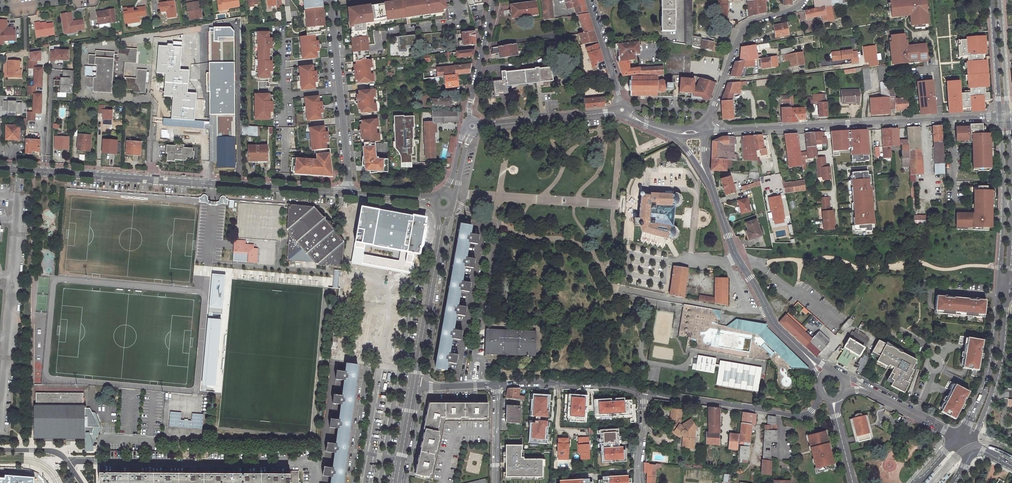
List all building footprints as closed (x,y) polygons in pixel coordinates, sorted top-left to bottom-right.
[(199,8),(198,0),(187,0),(190,19),(197,18),(197,15),(202,15),(201,9),(199,10),(199,8)] [(218,11),(222,10),(222,9),(226,8),(238,7),(237,0),(217,0),(218,11)] [(304,11),(306,11),(323,9),(322,0),(302,0),(304,11)] [(379,21),(385,20),(385,22),(396,21),(395,18),(406,17),(407,19),(422,17),(430,16),(435,15),(436,12),(446,10),(444,0),(419,0),(419,2),(418,3),(414,4),(414,3),(408,3),(404,3),(404,2),(395,3),(395,5),(393,5),(391,4),(385,5),(385,6),(381,6),(382,8),(378,9),(379,21)] [(542,4),(542,7),(544,19),(554,18),(551,0),(541,0),(542,4)] [(574,7),(571,0),(564,0),(567,9),(574,7)] [(586,9),(583,0),(571,0),(574,7),(575,12),(586,9)] [(661,31),(675,31),(674,0),(661,0),(661,31)] [(725,0),(718,0),(717,17),(722,17),(721,19),(726,19),(727,6),(726,6),(727,0),(726,0),(725,0)] [(746,11),(746,16),(748,16),(748,17),(757,15),(756,0),(753,0),(747,1),(747,9),(746,9),(746,11)] [(766,13),(765,0),(757,0),(756,0),(757,15),(766,13)] [(822,0),(813,0),(815,9),(823,8),(822,0)] [(892,16),(910,14),(911,24),(928,22),(925,0),(891,0),(892,16)] [(167,9),(167,11),(168,18),(177,16),(174,1),(160,3),(161,10),(167,9)] [(535,2),(509,5),(511,18),(537,15),(535,2)] [(131,23),(140,21),(139,16),(139,15),(141,14),(141,16),(146,15),(145,6),(138,7),(138,11),(134,11),(133,8),(129,9),(129,11),(125,12),(126,18),(130,18),(131,23)] [(825,16),(822,16),(824,23),(833,20),(831,6),(824,7),(825,16)] [(363,61),(366,61),(366,59),(370,59),(369,47),(366,25),(370,24),(370,22),(378,21),(379,21),(378,9),(375,9),(374,7),(371,8),(370,7),(348,10),(349,18),(351,18),(351,23),(352,27),(351,28),(352,36),(353,36),(353,41),(351,41),(352,49),(353,57),(355,57),(356,62),(355,62),(355,63),(356,63),(362,63),(363,61)] [(803,11),(806,19),(822,16),(825,16),(824,7),(823,8),(815,9),(803,11)] [(100,24),(117,22),(115,9),(107,10),(107,11),(108,13),(99,14),(100,24)] [(323,9),(306,11),(306,12),(307,17),(307,22),(305,22),(306,29),(308,29),(309,37),(315,37),(320,36),(320,32),(325,31),(323,9)] [(65,30),(77,28),(77,30),(85,29),(84,19),(76,20),(76,21),(74,22),(72,12),(63,13),(65,30)] [(4,43),(4,39),(4,37),(16,37),(16,31),(13,31),(13,29),(13,27),(7,26),(7,28),(4,28),(4,19),(0,19),(0,43),(4,43)] [(593,31),(589,19),(579,20),(583,33),(593,31)] [(37,36),(54,33),(53,24),(44,26),(44,22),(40,22),(40,21),(35,22),(37,36)] [(787,23),(774,25),(776,37),(789,35),(787,23)] [(216,136),(234,136),(234,32),(230,28),(208,28),(208,121),(203,121),(203,128),(209,128),(210,161),(216,161),(216,136)] [(478,31),(462,33),(462,38),(458,39),(458,41),(462,40),(463,46),(475,44),(474,37),(477,37),(478,31)] [(583,33),(579,34),(582,44),(597,42),(593,31),(583,33)] [(254,60),(254,67),(254,79),(259,79),(261,80),(268,80),(268,78),(269,78),(269,72),(272,72),(272,69),(273,69),(273,65),(272,65),(272,61),(269,61),(269,50),(272,50),(272,46),(273,46),(273,43),(272,43),(272,39),(269,39),(269,33),(267,33),(267,32),(260,32),(259,33),(254,33),(254,51),(257,51),(257,56),(258,60),(254,60)] [(412,45),(412,41),(415,41),(415,35),(398,36),(398,51),(406,51),(406,46),(412,45)] [(904,35),(890,36),(891,42),(889,42),(891,65),(927,61),(925,44),(907,46),(907,41),(904,41),(904,35)] [(700,39),(700,38),(692,36),(692,44),(692,45),(712,49),(712,47),(715,48),(717,47),(718,45),(716,43),(700,39)] [(947,85),(949,112),(962,111),(962,110),(962,109),(972,108),(972,110),(972,111),(980,111),(980,107),(983,107),(983,101),(986,101),(989,101),(988,92),(987,92),(986,92),(985,86),(987,86),(988,86),(987,78),(986,78),(985,78),(984,66),(985,66),(986,66),(986,60),(985,60),(984,60),(983,57),(983,53),(984,53),(986,53),(984,36),(966,37),(966,39),(957,40),(958,57),(961,56),(967,56),(967,58),(967,61),(966,61),(966,62),(967,68),(967,74),(967,80),(968,88),(969,88),(969,92),(963,93),(960,93),(959,82),(954,83),(954,80),(949,81),(949,85),(947,85)] [(301,49),(301,56),(304,55),(304,60),(314,59),(315,59),(317,59),(316,53),(319,53),(319,49),(320,49),(321,48),(321,47),(321,46),(320,46),(318,46),(318,42),(315,43),(315,37),(309,37),(306,38),(302,38),(302,43),(303,49),(301,49)] [(549,50),(557,48),(556,42),(548,43),(549,50)] [(167,45),(159,45),(156,72),(165,73),(164,95),(173,96),(171,119),(180,120),(180,122),(185,122),(185,120),(194,121),(196,93),(188,92),(189,76),(189,70),(180,69),(182,47),(173,46),(173,44),(168,43),(167,45)] [(617,63),(622,76),(631,75),(640,74),(663,75),(663,69),(640,68),(632,69),(630,69),(630,67),(629,61),(635,61),(634,56),(639,56),(638,43),(611,45),(616,58),(618,58),(620,57),(621,62),(618,62),(617,63)] [(515,44),(492,47),(491,54),(498,53),(499,58),(525,54),(525,49),(520,50),(517,50),(515,44)] [(597,44),(586,48),(592,68),(597,66),(599,70),(605,68),(597,44)] [(754,59),(757,59),(755,45),(741,47),(740,62),(754,59)] [(865,63),(869,62),(876,61),(874,46),(863,47),(864,55),(865,55),(865,57),(864,57),(865,63)] [(135,61),(136,48),(118,47),(117,53),(113,53),(114,51),(95,50),(95,54),(88,54),(88,64),(96,64),(96,77),(87,76),(87,87),(93,87),(93,92),(111,92),(112,83),(120,84),(120,86),(124,86),(124,89),(133,89),(133,92),(145,92),(146,72),(146,69),(137,69),(137,77),(123,76),(124,61),(135,61)] [(69,60),(69,50),(55,50),(55,51),(50,50),(50,61),(55,61),(55,60),(69,60)] [(851,50),(831,53),(832,59),(840,58),(841,60),(850,58),(851,64),(858,63),(857,52),(851,52),(851,50)] [(31,61),(36,61),(40,61),(41,52),(31,53),(31,61)] [(802,52),(788,54),(790,61),(790,67),(804,64),(802,52)] [(779,55),(780,62),(790,61),(788,54),(779,55)] [(690,55),(664,55),(664,75),(690,76),(690,69),(690,55)] [(777,56),(770,57),(771,67),(778,67),(777,56)] [(771,67),(770,57),(759,58),(761,69),(771,67)] [(735,62),(730,76),(739,77),(743,67),(754,66),(754,59),(740,62),(735,62)] [(362,63),(356,63),(356,66),(354,66),(355,73),(354,73),(353,73),(352,74),(352,75),(353,75),(353,76),(354,76),(355,76),(356,82),(358,82),(358,85),(364,85),(366,86),(369,86),(369,84),(374,84),(374,76),(368,76),(368,71),(373,70),(372,60),(366,61),(363,61),(362,63)] [(8,61),(8,78),(18,78),(18,70),(20,70),(20,61),(8,61)] [(31,61),(29,61),(28,68),(35,69),(34,87),(28,87),(27,94),(34,95),(33,113),(27,113),(26,119),(26,120),(34,120),(35,113),(40,113),(40,108),(41,108),(41,99),(40,99),(41,95),(35,95),(35,87),(42,87),(42,82),(41,82),(41,73),(42,73),(42,68),(36,68),(36,61),(31,61)] [(469,73),(471,64),(454,66),(455,75),(456,75),(469,73)] [(298,71),(300,87),(301,87),(301,91),(315,89),(314,83),(317,83),(317,79),(318,79),(318,78),(318,77),(318,76),(317,75),(316,76),(316,72),(313,72),(312,66),(302,67),(303,71),(299,71),(298,71)] [(455,75),(454,66),(421,70),(422,79),(429,78),(444,76),(455,75)] [(503,81),(495,82),(496,95),(509,93),(508,87),(555,82),(554,74),(555,74),(555,72),(554,72),(553,68),(541,69),(541,68),(536,68),(536,69),(508,72),(508,71),(502,72),(503,81)] [(699,78),(705,79),(708,80),(715,82),(717,83),(719,76),(693,69),(690,69),(690,76),(691,76),(699,78)] [(74,84),(74,71),(63,70),(63,78),(60,78),(60,80),(54,80),(54,86),(60,86),(60,93),(70,93),(70,84),(74,84)] [(444,80),(445,88),(457,87),(456,75),(455,75),(444,76),(444,80)] [(188,92),(196,93),(198,77),(189,76),(188,92)] [(674,79),(666,78),(666,83),(663,80),(658,82),(658,78),(632,78),(631,83),(630,83),(630,92),(631,92),(631,97),(658,97),(658,93),(663,94),(667,91),(673,91),(674,79)] [(679,92),(693,93),(693,86),(694,79),(680,78),(679,92)] [(709,100),(715,82),(708,80),(705,79),(699,78),(697,86),(693,86),(693,93),(692,98),(699,99),(699,97),(702,97),(702,99),(709,100)] [(931,81),(916,82),(919,116),(935,114),(931,81)] [(740,93),(740,85),(739,82),(727,83),(724,93),(733,93),(740,93)] [(887,83),(880,84),(881,96),(889,95),(888,86),(887,83)] [(895,99),(894,86),(888,86),(889,95),(891,110),(896,110),(896,111),(908,110),(907,98),(895,99)] [(371,106),(371,100),(376,99),(375,91),(369,92),(369,90),(366,90),(364,92),(359,93),(359,96),(357,96),(358,102),(357,102),(356,103),(355,104),(356,105),(356,106),(357,106),(358,106),(359,112),(361,111),(361,115),(367,114),(370,116),(372,116),(372,114),(377,113),(377,105),(371,106)] [(859,90),(841,91),(842,103),(860,103),(859,90)] [(732,100),(733,93),(724,93),(721,101),(722,118),(733,118),(732,100)] [(256,104),(256,109),(254,109),(254,118),(258,118),(259,119),(269,120),(269,118),(270,118),(270,112),(272,112),(272,108),(273,108),(273,105),(272,105),(272,101),(269,101),(269,95),(268,95),(268,94),(259,94),(258,95),(254,95),(254,104),(256,104)] [(812,95),(812,97),(813,103),(818,103),(818,117),(828,116),(826,94),(812,95)] [(322,106),(322,102),(319,102),(318,96),(309,97),(309,101),(306,102),(305,102),(306,117),(307,117),(310,117),(310,121),(321,120),(320,113),(323,113),(323,110),(324,109),(324,108),(324,107),(324,106),(323,106),(322,106)] [(430,98),(430,106),(450,106),(450,102),(452,103),(453,101),(454,98),(453,97),(445,97),(438,97),(438,98),(430,98)] [(889,97),(870,98),(871,115),(890,114),(889,97)] [(584,100),(585,108),(604,106),(605,98),(584,100)] [(16,113),(16,103),(16,101),(7,101),(7,111),(7,112),(16,113)] [(790,107),(781,107),(782,121),(782,122),(791,122),(790,108),(790,107)] [(805,121),(804,107),(790,108),(791,122),(805,121)] [(113,110),(103,110),(103,120),(113,120),(113,110)] [(433,122),(442,122),(441,112),(432,112),(433,122)] [(441,112),(442,122),(457,121),(457,112),(441,112)] [(403,115),(394,115),(395,148),(398,150),(399,153),(401,155),(401,159),(401,167),(412,168),(412,154),(412,147),(412,139),(413,139),(413,127),(414,127),(413,116),(403,116),(403,115)] [(375,143),(380,142),(380,135),(375,136),(374,129),(379,129),(378,121),(372,121),(372,120),(370,120),(368,122),(360,123),(361,131),(360,131),(359,132),(358,132),(358,133),(359,134),(360,135),(361,134),(362,143),(364,143),(370,142),(373,143),(375,143)] [(433,122),(423,123),(425,149),(435,148),(433,122)] [(970,125),(970,127),(956,128),(957,141),(961,141),(970,140),(973,142),(973,143),(973,156),(975,156),(975,162),(973,162),(974,170),(979,170),(979,171),(989,170),(989,164),(991,164),(991,156),(990,141),(990,134),(983,134),(982,124),(970,125)] [(242,125),(242,134),(258,136),(257,126),(242,125)] [(20,126),(6,126),(6,132),(8,132),(7,139),(13,139),(13,140),(15,140),(19,140),(19,130),(20,126)] [(308,128),(310,139),(312,139),(314,150),(315,150),(326,149),(326,143),(328,143),(328,139),(330,139),(330,138),(330,137),(330,136),(329,135),(328,136),(327,132),(324,132),(324,126),(311,127),(308,128)] [(944,163),(943,146),(941,126),(933,126),(935,164),(944,163)] [(898,128),(882,129),(882,139),(890,139),(890,145),(897,145),(898,143),(898,128)] [(844,130),(831,131),(833,150),(847,149),(847,147),(850,147),(850,149),(850,150),(853,149),(853,154),(851,154),(851,159),(854,159),(854,162),(864,161),(864,160),(868,160),(867,153),(867,148),(865,148),(865,145),(866,145),(866,129),(858,130),(858,132),(855,132),(855,130),(850,130),(850,132),(844,132),(844,130)] [(25,131),(19,130),(19,140),(15,140),(14,144),(25,144),(25,131)] [(815,139),(815,143),(821,142),(820,135),(822,135),(822,131),(813,132),(814,139),(815,139)] [(813,132),(805,132),(808,157),(816,156),(814,139),(813,132)] [(797,133),(785,133),(790,166),(802,164),(797,133)] [(922,173),(920,133),(907,133),(907,144),(908,157),(909,166),(909,174),(922,173)] [(751,135),(743,136),(744,160),(748,160),(756,161),(756,157),(755,150),(752,135),(751,135)] [(764,148),(762,135),(752,135),(755,150),(764,148)] [(36,136),(26,136),(26,140),(27,140),(27,153),(32,153),(32,152),(40,152),(41,140),(38,140),(38,138),(36,136)] [(90,136),(78,136),(78,150),(89,150),(90,136)] [(235,167),(234,136),(216,136),(216,161),(217,168),(235,167)] [(456,136),(452,136),(447,164),(451,164),(456,136)] [(736,144),(736,136),(724,137),(722,137),(712,142),(711,159),(726,160),(733,160),(734,144),(736,144)] [(68,138),(56,138),(56,150),(68,150),(68,138)] [(890,139),(882,139),(883,145),(883,157),(891,156),(890,145),(890,139)] [(116,142),(105,141),(104,151),(115,152),(116,142)] [(362,148),(364,166),(367,169),(369,171),(388,172),(388,160),(379,159),(379,157),(377,157),(375,143),(373,143),(370,142),(364,143),(364,148),(362,148)] [(140,143),(128,143),(128,153),(139,154),(140,143)] [(175,146),(166,146),(165,154),(167,154),(166,161),(174,162),(174,160),(185,161),(186,159),(193,160),(194,152),(192,152),(192,149),(183,148),(183,145),(175,145),(175,146)] [(268,161),(268,147),(250,147),(250,161),(259,161),(268,161)] [(435,148),(425,149),(425,159),(435,158),(435,148)] [(296,174),(331,177),(328,149),(326,149),(315,150),(315,160),(291,158),(290,171),(293,171),(296,171),(296,174)] [(816,156),(817,169),(817,176),(822,175),(822,179),(830,178),(829,165),(825,166),(824,155),(816,156)] [(726,171),(726,160),(711,159),(711,171),(726,171)] [(756,161),(748,160),(750,172),(758,173),(757,164),(756,161)] [(944,174),(944,163),(935,164),(935,174),(944,174)] [(853,198),(854,203),(871,201),(870,196),(869,196),(868,191),(870,190),(870,186),(868,186),(868,182),(870,182),(869,174),(867,175),(867,171),(851,172),(851,176),(853,176),(853,180),(852,180),(852,187),(851,187),(852,195),(855,195),(855,198),(853,198)] [(730,176),(720,179),(725,195),(740,191),(739,187),(734,189),(730,176)] [(742,187),(743,190),(761,185),(759,178),(758,178),(754,179),(754,183),(742,187)] [(804,179),(782,183),(784,193),(805,189),(804,179)] [(988,191),(988,186),(978,186),(978,190),(974,190),(974,204),(976,204),(976,209),(976,214),(974,214),(957,214),(957,226),(960,226),(960,228),(973,228),(973,230),(989,231),(989,223),(988,216),(992,216),(992,207),(992,192),(992,191),(988,191)] [(639,207),(638,219),(633,219),(633,226),(639,226),(642,232),(667,239),(670,239),(669,240),(671,240),(672,240),(674,239),(676,237),(677,235),(677,233),(676,231),(675,230),(674,229),(673,228),(674,218),(674,216),(674,214),(675,207),(677,206),(678,206),(680,204),(680,202),(681,202),(681,199),(680,197),(679,196),(678,195),(676,195),(675,195),(674,195),(672,195),(650,194),(650,196),(641,195),(639,207)] [(830,209),(829,195),(821,196),(824,228),(834,227),(834,223),(835,223),(834,213),(833,213),(833,209),(830,209)] [(779,196),(768,198),(770,208),(771,208),(773,220),(783,218),(779,196)] [(745,199),(736,201),(739,213),(748,211),(745,199)] [(853,218),(854,231),(862,231),(862,229),(865,229),(865,231),(872,231),(871,224),(873,224),(872,212),(870,212),(870,207),(871,207),(871,201),(854,203),(854,207),(856,206),(856,210),(854,210),(855,218),(853,218)] [(343,241),(329,225),(331,224),(331,223),(331,222),(330,221),(329,221),(327,222),(315,209),(314,208),(312,207),(311,207),(309,208),(304,213),(300,209),(299,208),(298,208),(298,205),(290,204),(287,207),(286,221),(289,221),(290,221),(291,223),(290,225),(288,226),(288,229),(288,230),(288,232),(293,238),(288,243),(287,257),(287,258),(289,259),(289,260),(290,260),(290,263),(294,264),(294,260),(302,261),(309,256),(313,262),(316,265),(338,267),(342,263),(343,241)] [(372,246),(379,210),(361,206),(355,242),(365,244),(372,246)] [(413,216),(379,210),(372,246),(401,251),(407,252),(413,216)] [(426,218),(413,216),(407,252),(413,253),(420,254),(422,239),(423,237),(426,218)] [(926,216),(912,216),(912,225),(926,225),(926,216)] [(756,220),(746,223),(748,231),(749,233),(748,234),(749,240),(761,235),(756,220)] [(472,226),(461,224),(435,368),(446,370),(447,362),(456,364),(458,355),(449,353),(452,339),(461,340),(462,331),(453,329),(456,315),(465,316),(467,307),(458,305),(460,290),(469,292),(471,283),(462,281),(465,266),(474,268),(475,259),(466,258),(469,243),(478,244),(479,235),(470,233),(472,226)] [(235,240),(234,252),(248,253),(247,262),(253,262),(253,261),(257,261),(258,249),(253,249),(254,245),(246,245),(246,241),(235,240)] [(355,242),(353,253),(363,255),(365,244),(355,242)] [(399,261),(363,255),(361,263),(401,270),(410,272),(411,263),(405,262),(407,252),(401,251),(399,261)] [(248,253),(234,252),(233,261),(247,262),(248,253)] [(405,262),(411,263),(413,253),(407,252),(405,262)] [(363,255),(353,253),(351,261),(361,263),(363,255)] [(688,269),(674,267),(670,295),(684,298),(688,269)] [(225,274),(213,273),(210,306),(222,307),(225,274)] [(728,278),(715,278),(715,285),(715,298),(699,296),(699,301),(728,306),(728,278)] [(944,296),(936,296),(935,311),(943,312),(943,314),(954,315),(954,313),(960,313),(966,313),(966,316),(977,317),(977,314),(985,315),(987,300),(978,299),(978,300),(944,297),(944,296)] [(395,297),(392,308),(399,310),(402,299),(395,297)] [(720,311),(683,304),(677,336),(687,338),(685,346),(689,347),(689,348),(768,360),(776,369),(776,383),(777,387),(780,390),(782,392),(785,392),(788,392),(791,391),(793,389),(794,387),(795,384),(794,380),(793,377),(790,375),(789,374),(790,369),(794,370),(794,368),(804,368),(804,366),(805,366),(765,326),(763,324),(755,323),(736,320),(727,326),(717,325),(720,311)] [(786,314),(804,331),(806,329),(788,312),(786,314)] [(804,331),(786,314),(779,322),(806,347),(813,339),(804,331)] [(219,319),(208,319),(204,387),(214,387),(219,319)] [(537,331),(486,330),(485,354),(536,355),(537,331)] [(859,356),(868,340),(854,331),(844,348),(859,356)] [(829,342),(818,334),(806,347),(816,357),(829,342)] [(983,341),(960,336),(958,344),(964,345),(963,353),(962,357),(962,359),(963,359),(962,365),(962,368),(978,371),(980,358),(981,354),(981,352),(980,352),(981,348),(982,348),(983,341)] [(900,355),(893,351),(881,369),(892,376),(896,370),(892,368),(900,355)] [(691,369),(713,373),(716,358),(697,354),(697,359),(693,359),(691,369)] [(719,361),(716,386),(758,392),(761,366),(719,361)] [(347,364),(346,372),(337,371),(336,380),(345,381),(343,396),(334,395),(333,404),(341,405),(340,420),(331,419),(330,428),(338,429),(336,444),(328,443),(327,452),(335,453),(333,468),(324,467),(323,476),(332,477),(331,482),(342,482),(358,365),(347,364)] [(968,392),(947,381),(944,388),(949,391),(946,398),(943,402),(943,403),(944,404),(941,410),(940,412),(954,420),(960,408),(962,405),(963,402),(962,402),(964,399),(965,399),(968,392)] [(524,397),(518,396),(519,389),(507,389),(506,398),(515,400),(523,401),(524,397)] [(35,406),(84,407),(83,398),(82,398),(82,394),(35,394),(35,406)] [(550,395),(533,394),(532,417),(536,417),(535,420),(531,420),(530,442),(547,443),(548,421),(540,421),(540,417),(548,418),(550,395)] [(570,394),(569,394),(567,417),(570,418),(570,421),(582,422),(583,419),(585,419),(586,411),(587,411),(586,407),(587,396),(575,395),(570,394)] [(611,398),(594,399),(595,414),(600,413),(601,416),(608,416),(608,413),(616,413),(616,415),(626,415),(626,412),(633,412),(632,403),(629,404),(629,400),(625,400),(624,398),(615,398),(615,401),(611,401),(611,398)] [(488,404),(430,404),(424,429),(425,430),(416,474),(429,477),(430,473),(431,474),(435,458),(433,458),(435,450),(436,451),(440,435),(438,435),(439,433),(437,432),(440,417),(446,417),(446,419),(461,419),(461,417),(470,418),(470,419),(487,419),(487,417),(488,417),(488,404)] [(85,407),(84,407),(35,406),(33,406),(33,438),(44,439),(48,439),(53,439),(66,439),(70,439),(75,439),(85,439),(85,432),(85,409),(85,407)] [(520,407),(509,406),(508,424),(520,424),(520,407)] [(719,408),(709,407),(709,423),(719,424),(719,408)] [(89,432),(92,442),(93,440),(101,428),(95,417),(95,413),(92,413),(89,409),(85,409),(85,432),(89,432)] [(680,411),(670,411),(669,421),(675,421),(674,427),(671,432),(678,438),(680,436),(683,439),(682,448),(693,449),(694,439),(692,439),(692,432),(691,430),(695,428),(691,420),(680,427),(679,426),(680,411)] [(182,413),(170,412),(169,427),(203,429),(204,414),(192,413),(192,421),(181,420),(182,413)] [(754,425),(754,424),(755,421),(752,420),(752,414),(742,412),(741,423),(751,424),(751,425),(754,425)] [(854,436),(855,442),(873,438),(871,427),(870,424),(868,415),(863,416),(862,413),(858,413),(857,414),(855,415),(856,417),(850,419),(854,436)] [(767,415),(767,425),(776,425),(776,417),(768,416),(768,415),(767,415)] [(709,431),(719,432),(719,424),(709,423),(709,431)] [(749,445),(751,425),(751,424),(741,423),(740,441),(744,442),(744,445),(749,445)] [(764,441),(770,442),(776,442),(776,425),(767,425),(764,425),(764,441)] [(617,428),(600,429),(600,433),(600,437),(601,445),(600,445),(600,448),(601,448),(601,455),(601,463),(610,462),(610,459),(613,459),(614,462),(624,462),(624,451),(621,451),(621,448),(618,448),(618,446),(617,438),(617,428)] [(706,442),(719,443),(719,432),(709,431),(706,430),(706,442)] [(93,445),(92,442),(89,432),(85,432),(85,439),(85,442),(85,451),(84,451),(84,452),(97,452),(97,445),(93,445)] [(738,434),(729,433),(728,444),(733,445),(733,449),(737,449),(738,434)] [(834,468),(826,435),(825,434),(815,437),(815,434),(808,436),(817,472),(834,468)] [(589,459),(588,437),(579,437),(579,444),(578,444),(579,453),(581,453),(581,459),(589,459)] [(567,460),(568,439),(558,439),(558,445),(557,445),(557,454),(558,454),(557,460),(567,460)] [(762,461),(770,462),(770,442),(764,441),(762,461)] [(522,445),(505,445),(505,477),(542,477),(542,460),(523,459),(523,450),(522,450),(522,445)] [(749,447),(740,446),(739,459),(748,459),(749,447)] [(770,462),(762,461),(761,474),(770,475),(770,462)] [(660,469),(660,465),(655,464),(655,465),(649,465),(649,464),(644,463),(644,470),(648,470),(647,478),(648,482),(655,482),(654,475),(654,468),(660,469)] [(287,474),(105,473),(100,473),(100,482),(298,482),(298,472),(287,472),(287,474)]
